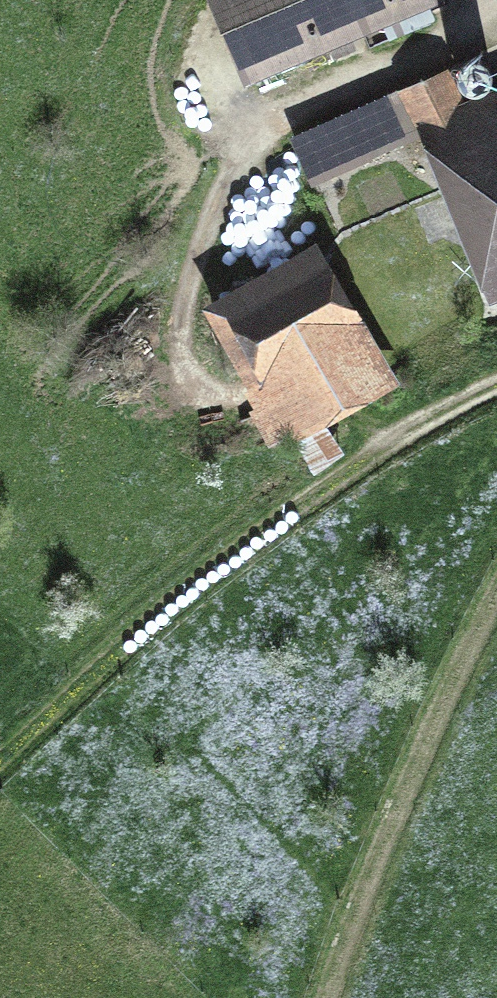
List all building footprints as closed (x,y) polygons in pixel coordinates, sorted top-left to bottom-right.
[(428,0),(216,0),(249,77),(428,0)] [(311,188),(447,128),(455,146),(464,142),(439,86),(295,149),(311,188)] [(464,142),(455,146),(496,242),(496,127),(464,142)] [(315,274),(230,321),(293,434),(378,387),(315,274)]
